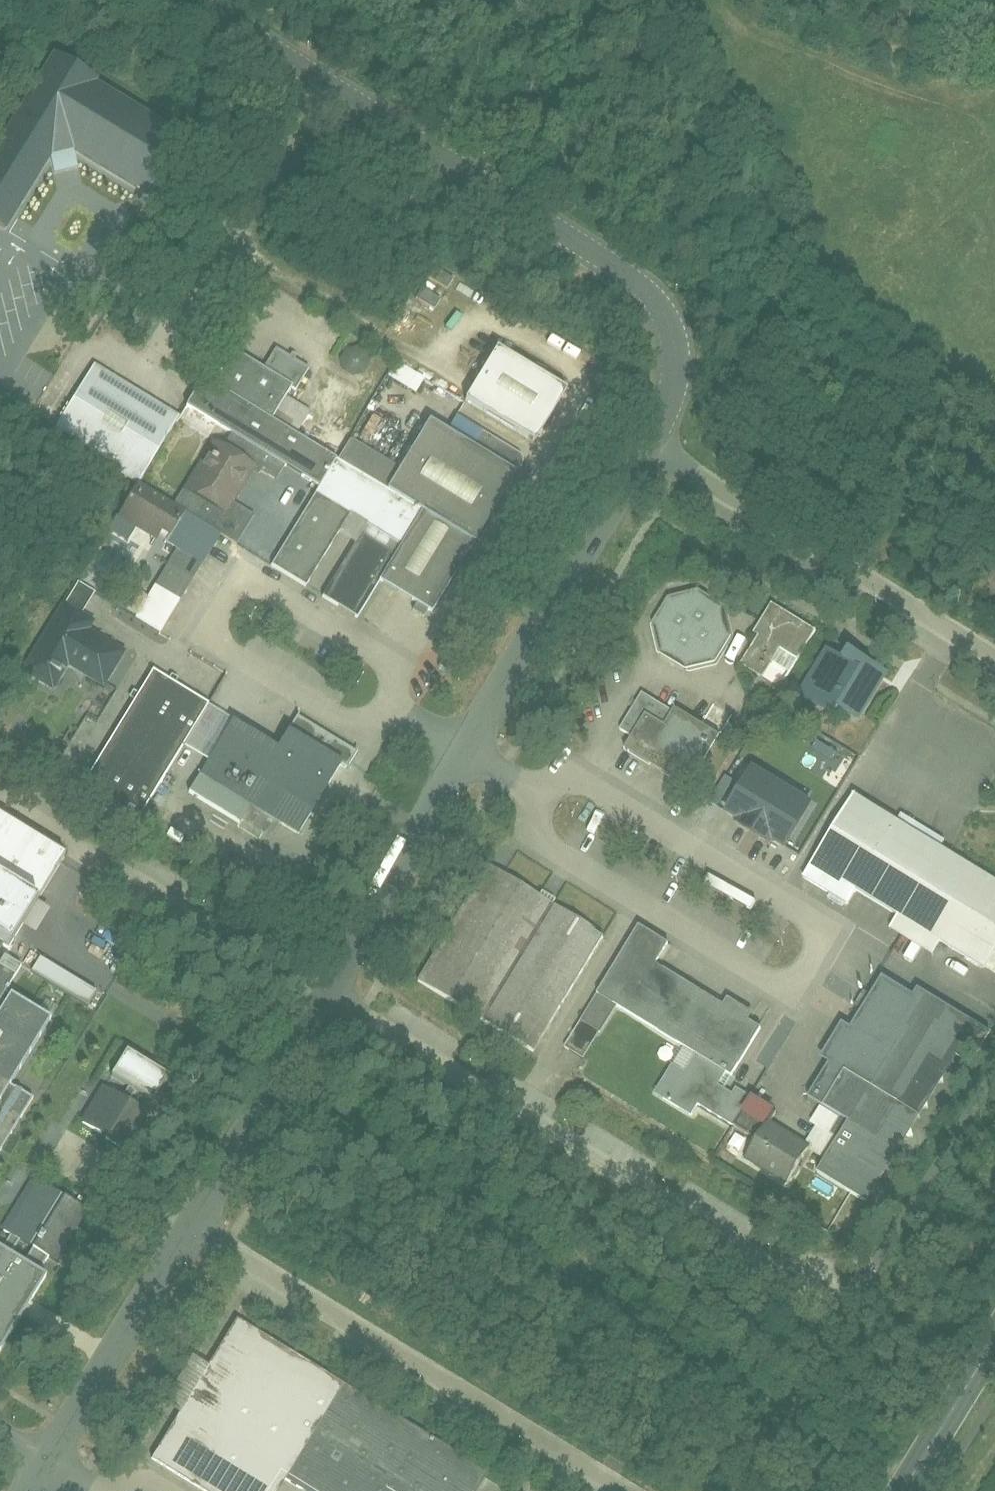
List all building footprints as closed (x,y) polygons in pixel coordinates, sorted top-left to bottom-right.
[(0,148),(0,227),(5,230),(50,157),(75,151),(149,196),(183,142),(92,86),(95,83),(55,58),(0,148)] [(345,377),(368,370),(359,344),(336,352),(345,377)] [(514,476),(459,442),(429,423),(401,469),(342,433),(327,455),(297,437),(311,414),(288,400),(306,370),(275,351),(263,371),(223,347),(186,408),(231,435),(224,447),(213,440),(173,506),(139,484),(121,516),(177,551),(136,616),(160,631),(218,534),(235,545),(252,517),(233,506),(254,471),(274,483),(284,467),(318,488),(270,566),(305,587),(348,516),(361,524),(325,584),(356,603),(373,578),(430,613),(514,476)] [(456,398),(525,441),(556,391),(487,349),(456,398)] [(392,364),(385,377),(410,390),(417,377),(392,364)] [(139,484),(180,417),(94,365),(53,432),(139,484)] [(697,592),(668,600),(651,625),(659,654),(685,671),(716,663),(732,638),(724,610),(697,592)] [(62,603),(20,671),(54,692),(69,669),(103,690),(125,653),(91,632),(96,624),(62,603)] [(779,651),(797,662),(815,631),(773,606),(738,664),(762,679),(779,651)] [(826,651),(797,698),(832,720),(838,709),(859,722),(888,675),(849,651),(843,661),(826,651)] [(151,672),(77,797),(133,831),(208,706),(151,672)] [(624,751),(690,789),(719,737),(642,693),(620,732),(631,738),(624,751)] [(297,719),(278,750),(232,722),(188,794),(239,824),(250,807),(298,836),(341,765),(347,769),(356,754),(297,719)] [(749,768),(723,815),(786,851),(813,804),(749,768)] [(994,951),(994,883),(855,797),(805,878),(848,904),(855,892),(897,918),(890,931),(933,957),(941,944),(983,970),(994,951)] [(5,942),(16,949),(43,905),(36,901),(64,854),(0,815),(0,949),(5,942)] [(485,866),(416,982),(534,1052),(603,935),(485,866)] [(43,895),(43,926),(59,927),(59,895),(43,895)] [(638,927),(566,1049),(586,1061),(617,1009),(695,1055),(684,1073),(673,1066),(655,1095),(692,1117),(698,1106),(756,1140),(744,1160),(787,1186),(809,1149),(768,1124),(775,1113),(737,1090),(733,1095),(723,1089),(759,1028),(655,966),(667,945),(638,927)] [(29,1097),(8,1084),(48,1018),(2,989),(18,963),(0,952),(0,1144),(29,1097)] [(81,1004),(89,992),(34,956),(27,968),(81,1004)] [(875,1187),(979,1014),(921,979),(915,989),(886,971),(858,1018),(843,1010),(829,1034),(840,1041),(814,1084),(852,1107),(823,1156),(875,1187)] [(112,1050),(99,1073),(139,1095),(152,1072),(112,1050)] [(97,1081),(74,1116),(114,1142),(137,1106),(97,1081)] [(0,1226),(0,1228),(10,1234),(2,1249),(0,1248),(0,1346),(83,1207),(30,1176),(0,1226)] [(203,1490),(278,1490),(285,1480),(304,1490),(476,1490),(487,1473),(236,1320),(151,1459),(203,1490)]
